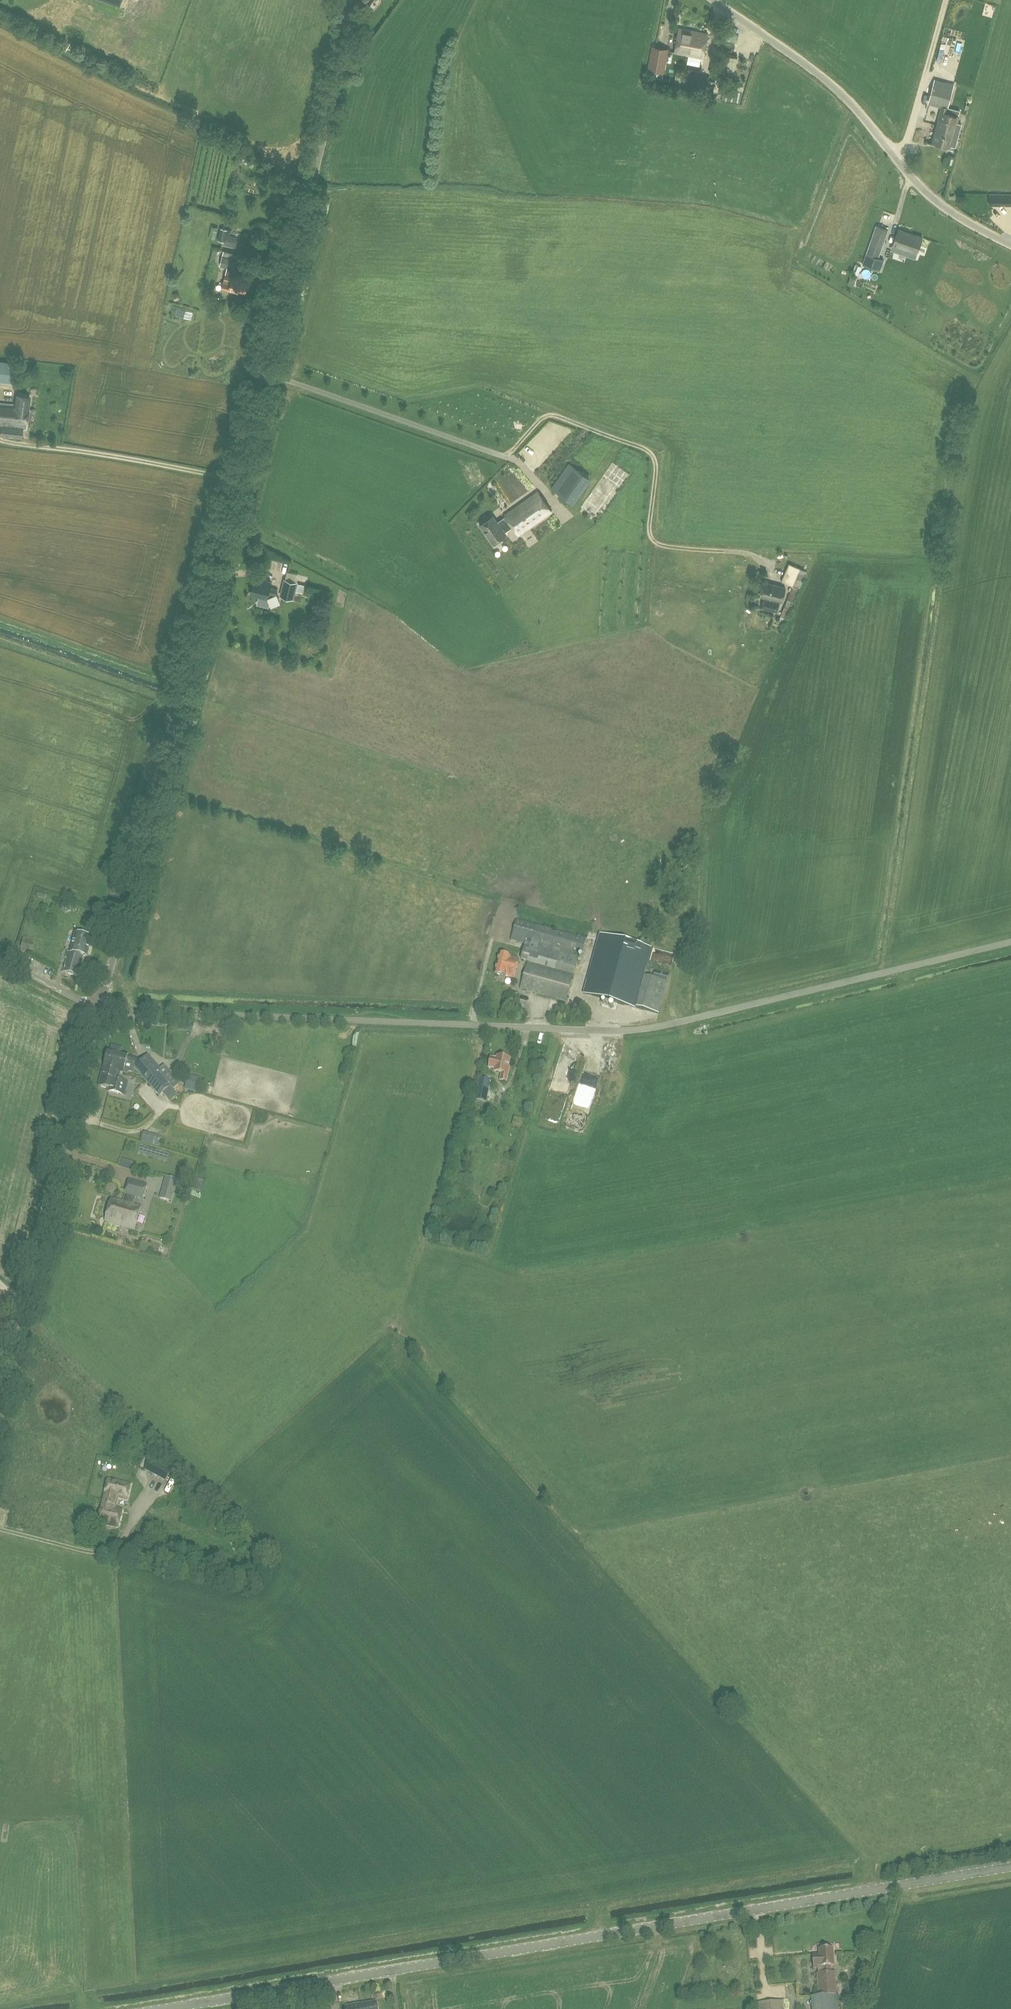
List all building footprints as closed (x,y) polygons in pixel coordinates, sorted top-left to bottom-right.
[(159,0),(148,0),(145,9),(155,13),(159,0)] [(689,55),(693,31),(679,29),(675,52),(689,55)] [(708,33),(693,31),(689,55),(704,57),(708,33)] [(669,48),(656,46),(652,45),(647,69),(664,72),(669,48)] [(732,80),(737,56),(725,54),(720,78),(732,80)] [(942,106),(947,108),(953,86),(934,81),(929,103),(942,106)] [(741,101),(743,92),(724,88),(723,98),(741,101)] [(946,112),(947,108),(942,106),(933,142),(950,147),(950,145),(955,146),(961,124),(957,122),(958,116),(946,112)] [(946,163),(953,165),(955,156),(949,154),(946,163)] [(999,205),(999,195),(989,195),(989,205),(999,205)] [(877,225),(863,265),(880,271),(884,259),(878,257),(888,229),(877,225)] [(218,240),(225,241),(226,234),(228,229),(221,227),(218,240)] [(922,237),(898,228),(893,245),(916,253),(922,237)] [(246,239),(226,234),(225,241),(224,244),(243,249),(246,239)] [(249,281),(232,277),(233,275),(226,273),(222,288),(235,292),(236,290),(246,293),(249,281)] [(857,277),(851,275),(848,284),(853,286),(857,277)] [(0,362),(0,382),(12,383),(14,363),(0,362)] [(28,410),(27,410),(29,396),(16,394),(15,404),(0,403),(0,425),(1,425),(0,434),(0,435),(22,437),(23,428),(26,428),(28,410)] [(555,487),(576,500),(592,474),(572,461),(555,487)] [(538,491),(505,514),(506,516),(498,521),(493,514),(480,524),(493,543),(507,534),(505,531),(513,526),(519,534),(552,511),(538,491)] [(792,585),(780,615),(786,618),(807,571),(789,563),(782,581),(792,585)] [(259,596),(258,599),(260,605),(268,607),(269,603),(267,598),(268,593),(276,595),(277,589),(270,587),(271,582),(267,581),(267,580),(260,578),(259,579),(255,578),(250,593),(259,596)] [(297,582),(285,579),(281,595),(293,598),(295,590),(302,592),(304,585),(297,583),(297,582)] [(765,596),(762,607),(778,611),(781,600),(783,601),(786,587),(764,582),(761,595),(765,596)] [(536,924),(517,919),(512,934),(511,940),(525,944),(521,960),(527,961),(526,962),(527,963),(520,987),(566,1001),(580,954),(582,954),(587,938),(536,924)] [(76,933),(70,952),(67,951),(65,957),(67,958),(63,971),(77,975),(82,956),(87,957),(92,938),(76,933)] [(602,934),(600,941),(598,941),(584,992),(618,1002),(633,950),(632,950),(634,943),(602,934)] [(32,950),(34,942),(28,941),(29,938),(23,936),(22,939),(20,947),(32,950)] [(500,954),(495,973),(505,976),(505,975),(514,978),(519,959),(510,957),(510,956),(500,954)] [(29,968),(35,971),(40,961),(34,958),(29,968)] [(669,974),(655,970),(653,978),(667,982),(669,974)] [(653,978),(645,976),(636,1007),(658,1012),(667,982),(653,978)] [(174,1030),(189,1030),(190,1019),(182,1019),(175,1019),(174,1030)] [(103,1068),(119,1072),(123,1073),(129,1073),(129,1069),(134,1070),(134,1067),(159,1096),(170,1086),(145,1057),(138,1064),(126,1055),(121,1054),(122,1048),(112,1046),(110,1051),(108,1050),(103,1068)] [(508,1066),(510,1058),(497,1056),(497,1058),(491,1057),(489,1067),(495,1069),(494,1071),(501,1072),(500,1080),(507,1081),(510,1067),(508,1066)] [(117,1080),(119,1072),(103,1068),(99,1086),(108,1088),(107,1091),(123,1095),(127,1082),(117,1080)] [(482,1100),(487,1102),(490,1080),(479,1077),(477,1089),(474,1104),(481,1105),(482,1100)] [(186,1082),(184,1089),(185,1089),(198,1092),(200,1086),(186,1082)] [(152,1135),(150,1144),(156,1146),(159,1137),(152,1135)] [(165,1176),(159,1198),(172,1202),(178,1180),(165,1176)] [(112,1198),(105,1221),(135,1229),(141,1207),(129,1203),(131,1195),(143,1199),(147,1184),(129,1179),(123,1201),(112,1198)] [(151,1458),(144,1469),(166,1481),(172,1469),(151,1458)] [(108,1477),(98,1521),(119,1526),(123,1508),(113,1505),(114,1502),(116,1502),(117,1496),(126,1498),(129,1482),(108,1477)] [(812,2008),(837,2008),(836,1995),(837,1995),(835,1971),(831,1971),(831,1966),(834,1966),(833,1947),(818,1948),(819,1953),(812,1954),(813,1969),(817,1968),(818,1973),(816,1973),(818,1996),(811,1996),(812,2008)] [(759,2003),(759,2008),(785,2008),(784,2001),(759,2003)]
